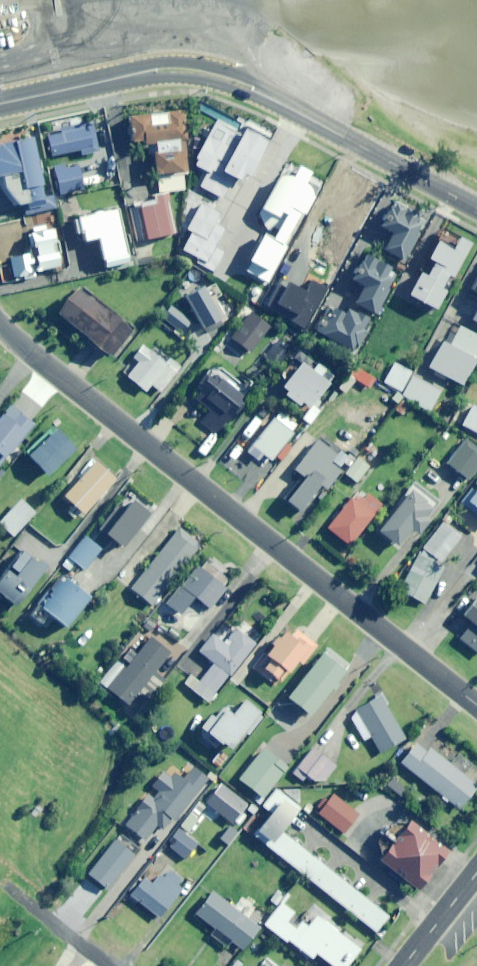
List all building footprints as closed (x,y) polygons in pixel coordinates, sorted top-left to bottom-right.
[(151,154),(153,173),(181,171),(179,157),(184,157),(182,143),(184,143),(182,112),(127,116),(129,142),(143,141),(143,144),(153,144),(153,146),(148,146),(148,154),(151,154)] [(87,122),(67,127),(66,122),(52,125),(54,132),(47,134),(52,156),(79,150),(80,156),(99,151),(93,123),(88,124),(87,122)] [(222,199),(234,178),(240,181),(244,175),(247,177),(268,139),(245,126),(240,135),(216,122),(193,162),(209,171),(201,187),(222,199)] [(1,175),(6,199),(14,205),(26,203),(28,214),(56,208),(54,196),(42,198),(40,185),(43,184),(33,135),(0,142),(0,176),(1,175)] [(84,189),(79,165),(66,168),(65,163),(54,166),(60,194),(84,189)] [(167,192),(184,190),(183,176),(165,177),(167,192)] [(307,183),(297,178),(296,179),(289,177),(280,178),(260,215),(264,227),(272,235),(274,230),(283,235),(292,219),(287,217),(291,210),(303,217),(314,197),(310,189),(306,185),(307,183)] [(137,241),(176,233),(168,193),(153,196),(155,204),(131,209),(137,241)] [(380,225),(393,232),(384,248),(405,260),(417,237),(416,236),(423,224),(417,221),(421,213),(394,199),(380,225)] [(197,263),(205,267),(226,228),(215,222),(220,212),(202,203),(188,229),(193,232),(184,250),(199,258),(197,263)] [(104,268),(128,262),(116,209),(73,218),(76,233),(82,232),(84,241),(97,238),(104,268)] [(46,224),(31,227),(33,233),(27,234),(31,251),(9,256),(14,281),(35,277),(34,271),(59,266),(56,252),(52,253),(50,244),(54,243),(52,229),(47,230),(46,224)] [(410,294),(437,309),(447,289),(443,286),(449,275),(453,277),(472,244),(444,229),(429,257),(436,261),(428,275),(422,271),(410,294)] [(232,235),(224,250),(218,247),(206,270),(229,282),(249,244),(232,235)] [(375,313),(396,271),(364,255),(351,281),(362,287),(354,303),(375,313)] [(108,359),(132,330),(78,286),(57,312),(89,338),(86,341),(108,359)] [(204,328),(221,317),(202,287),(185,298),(204,328)] [(180,331),(190,321),(172,305),(163,316),(180,331)] [(326,321),(319,334),(349,350),(353,344),(357,346),(370,321),(344,308),(335,326),(326,321)] [(251,352),(271,324),(253,310),(232,338),(251,352)] [(460,326),(449,346),(437,340),(424,364),(462,385),(474,363),(476,364),(476,336),(460,326)] [(271,365),(286,345),(279,339),(263,359),(271,365)] [(172,369),(143,346),(132,359),(135,362),(125,375),(145,390),(151,383),(157,388),(172,369)] [(327,384),(319,377),(324,371),(316,364),(310,371),(300,363),(280,388),(287,393),(285,395),(297,405),(300,401),(309,408),(327,384)] [(401,392),(411,372),(394,363),(384,383),(401,392)] [(216,434),(245,400),(210,371),(190,395),(210,411),(201,422),(216,434)] [(429,412),(441,392),(414,376),(402,395),(429,412)] [(473,405),(462,424),(476,433),(476,408),(473,405)] [(32,424),(10,406),(0,418),(0,462),(32,424)] [(296,432),(304,421),(291,412),(283,423),(296,432)] [(252,445),(271,460),(274,455),(281,461),(291,448),(284,443),(292,433),(273,419),(252,445)] [(47,475),(75,449),(55,428),(27,454),(47,475)] [(355,456),(366,440),(350,429),(339,445),(355,456)] [(330,463),(336,454),(319,440),(294,471),(303,478),(285,501),(298,511),(319,485),(325,490),(340,471),(330,463)] [(476,468),(476,453),(464,443),(448,462),(468,479),(476,468)] [(83,514),(116,479),(93,458),(72,480),(75,483),(63,496),(83,514)] [(357,482),(369,467),(357,458),(345,473),(357,482)] [(425,518),(438,501),(413,483),(378,531),(398,546),(410,529),(418,535),(429,520),(425,518)] [(463,500),(476,511),(476,483),(463,500)] [(35,513),(14,494),(0,509),(6,514),(0,521),(0,525),(13,536),(35,513)] [(350,545),(381,504),(368,494),(361,503),(352,496),(328,529),(350,545)] [(122,511),(116,507),(92,539),(106,549),(113,539),(124,548),(150,513),(131,499),(122,511)] [(462,536),(444,522),(422,550),(435,560),(436,558),(442,561),(462,536)] [(152,605),(200,545),(180,528),(131,588),(152,605)] [(85,537),(61,566),(68,571),(65,576),(70,580),(80,568),(83,571),(101,549),(85,537)] [(44,567),(22,550),(0,579),(0,594),(15,605),(44,567)] [(434,561),(435,560),(422,550),(420,550),(394,590),(424,605),(444,566),(434,561)] [(209,609),(226,588),(197,565),(180,586),(209,609)] [(89,597),(61,574),(29,614),(40,624),(48,614),(65,627),(89,597)] [(476,651),(476,598),(463,615),(472,622),(460,637),(476,651)] [(230,676),(255,643),(236,628),(223,644),(212,635),(199,653),(209,661),(196,678),(191,674),(184,683),(207,702),(228,675),(230,676)] [(288,673),(308,648),(287,630),(255,669),(271,682),(282,668),(288,673)] [(139,691),(149,700),(165,680),(155,671),(170,652),(147,634),(105,686),(128,705),(139,691)] [(334,692),(339,686),(335,683),(344,671),(320,653),(286,697),(310,715),(330,689),(334,692)] [(380,753),(405,738),(380,696),(355,710),(380,753)] [(235,710),(232,708),(228,713),(222,709),(200,736),(215,749),(221,741),(230,749),(259,713),(243,701),(235,710)] [(427,751),(416,743),(400,763),(459,810),(476,786),(476,769),(458,754),(450,765),(429,748),(427,751)] [(262,798),(287,767),(262,748),(237,779),(262,798)] [(324,781),(336,766),(312,748),(293,773),(303,780),(307,775),(314,781),(324,781)] [(219,767),(227,757),(219,751),(212,761),(219,767)] [(176,821),(209,779),(192,766),(182,780),(167,768),(151,788),(157,793),(153,798),(147,793),(122,824),(145,842),(158,825),(164,830),(173,819),(176,821)] [(400,797),(406,790),(392,778),(386,785),(400,797)] [(200,807),(217,820),(220,815),(232,824),(247,805),(219,783),(200,807)] [(270,844),(299,808),(275,789),(262,805),(271,813),(255,832),(270,844)] [(344,833),(358,814),(333,794),(318,813),(344,833)] [(188,832),(199,819),(190,812),(180,826),(188,832)] [(418,890),(447,852),(409,822),(380,860),(418,890)] [(178,828),(171,837),(175,841),(169,848),(185,860),(198,843),(178,828)] [(376,932),(388,917),(284,835),(272,850),(376,932)] [(107,889),(134,856),(114,840),(88,873),(107,889)] [(176,884),(181,879),(169,869),(162,879),(157,875),(150,883),(144,878),(130,895),(158,918),(182,889),(176,884)] [(81,897),(92,906),(102,893),(91,884),(81,897)] [(242,950),(259,927),(211,893),(195,915),(214,929),(210,935),(226,947),(231,941),(242,950)] [(360,948),(314,914),(307,924),(302,921),(296,929),(287,922),(294,913),(281,903),(264,925),(310,959),(315,953),(332,965),(346,965),(360,948)]
